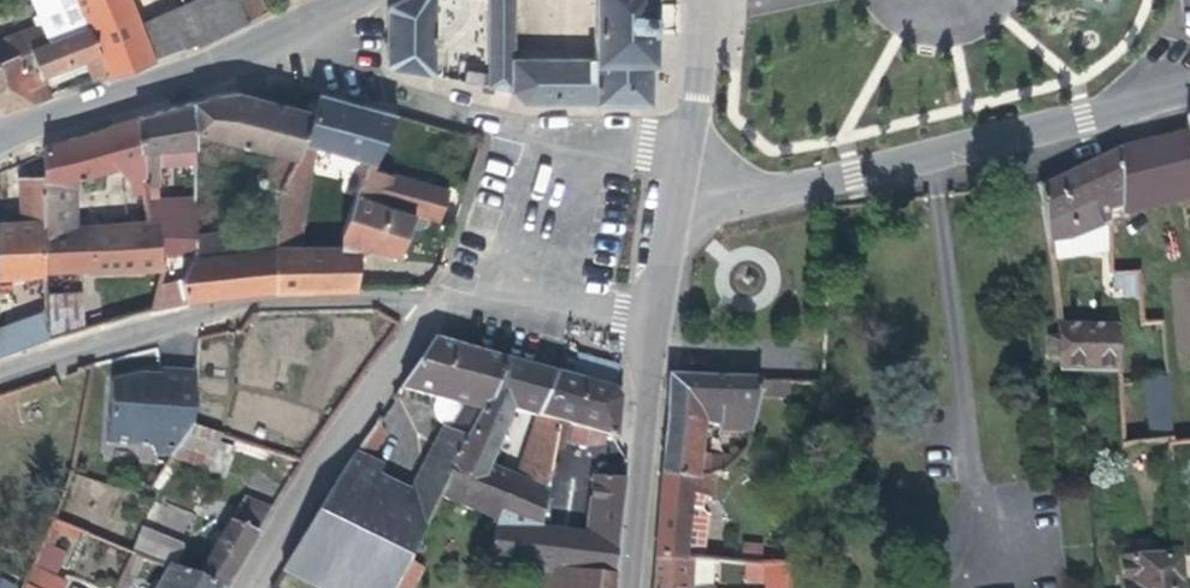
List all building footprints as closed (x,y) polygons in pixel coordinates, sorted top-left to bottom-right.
[(43,22),(50,40),(87,25),(79,4),(66,8),(62,0),(33,0),(43,22)] [(107,74),(108,77),(154,61),(153,58),(194,42),(197,46),(247,22),(238,0),(196,0),(141,24),(132,0),(62,0),(66,8),(79,4),(87,25),(107,74)] [(268,11),(263,0),(238,0),(247,22),(268,11)] [(435,0),(401,0),(389,6),(388,68),(435,77),(435,0)] [(511,58),(515,58),(514,0),(488,0),(489,87),(512,90),(511,58)] [(595,58),(515,58),(511,58),(512,90),(523,102),(650,103),(649,62),(654,62),(654,56),(654,0),(594,0),(595,58)] [(3,107),(38,100),(49,96),(45,87),(41,76),(85,59),(90,70),(93,80),(107,74),(87,25),(50,40),(43,22),(0,39),(0,106),(3,107)] [(41,76),(45,87),(90,70),(85,59),(41,76)] [(464,81),(482,85),(484,73),(466,70),(464,81)] [(277,188),(295,160),(312,111),(237,91),(192,101),(194,133),(270,153),(258,179),(262,181),(277,188)] [(370,160),(356,194),(383,207),(413,215),(414,214),(440,220),(447,191),(373,168),(395,114),(318,93),(312,111),(295,160),(277,188),(275,237),(274,248),(299,248),(316,144),(370,160)] [(146,220),(160,219),(164,255),(189,254),(192,262),(194,256),(195,253),(195,232),(195,196),(153,198),(152,185),(159,184),(157,149),(195,146),(194,133),(192,101),(136,117),(140,150),(142,174),(146,220)] [(571,115),(556,115),(556,125),(570,125),(571,115)] [(587,115),(572,116),(572,125),(588,125),(587,115)] [(109,125),(119,167),(130,179),(142,174),(140,150),(136,117),(109,125)] [(109,125),(89,131),(102,173),(119,167),(109,125)] [(102,173),(89,131),(43,145),(42,175),(42,221),(45,274),(45,280),(81,280),(80,270),(150,270),(147,282),(153,282),(145,313),(154,310),(162,279),(165,268),(164,255),(160,219),(146,220),(75,225),(75,180),(102,173)] [(1124,209),(1189,194),(1189,150),(1188,133),(1118,149),(1124,209)] [(1118,149),(1056,178),(1040,183),(1050,243),(1070,240),(1103,227),(1111,226),(1110,212),(1124,209),(1118,149)] [(0,222),(0,277),(45,274),(42,221),(42,175),(18,177),(21,222),(0,222)] [(260,238),(275,237),(277,188),(262,181),(259,226),(195,232),(195,253),(194,256),(261,250),(260,238)] [(356,194),(344,232),(342,247),(299,248),(274,248),(274,291),(356,290),(361,246),(396,256),(413,215),(383,207),(356,194)] [(1050,243),(1052,261),(1112,253),(1111,226),(1103,227),(1070,240),(1050,243)] [(261,250),(194,256),(192,262),(183,278),(187,303),(274,291),(274,248),(275,237),(260,238),(261,250)] [(1139,272),(1113,275),(1114,290),(1124,289),(1125,297),(1141,295),(1139,272)] [(162,279),(154,310),(174,305),(174,279),(162,279)] [(81,291),(81,280),(45,280),(46,292),(81,291)] [(50,293),(48,329),(81,330),(82,294),(50,293)] [(46,308),(0,325),(0,356),(48,338),(46,308)] [(1118,370),(1116,327),(1060,325),(1059,339),(1050,340),(1051,358),(1060,358),(1061,372),(1118,370)] [(422,467),(439,498),(505,360),(433,339),(400,387),(434,396),(432,410),(435,420),(443,428),(422,467)] [(614,389),(620,367),(577,354),(570,377),(614,389)] [(536,416),(557,373),(505,360),(439,498),(500,522),(502,510),(541,525),(546,497),(547,493),(548,485),(537,481),(535,487),(516,478),(489,467),(514,410),(536,416)] [(155,456),(171,457),(172,455),(192,425),(195,373),(160,371),(160,376),(159,381),(143,380),(143,374),(111,382),(107,444),(151,447),(155,456)] [(597,433),(608,436),(617,438),(620,399),(614,389),(570,377),(557,373),(536,416),(560,423),(570,425),(574,427),(591,431),(597,433)] [(706,423),(669,377),(661,472),(693,477),(693,479),(698,477),(702,453),(706,423)] [(669,377),(706,423),(719,426),(718,432),(741,434),(741,437),(748,438),(755,397),(758,380),(669,377)] [(1166,378),(1148,381),(1153,440),(1170,438),(1166,378)] [(789,398),(789,381),(758,380),(755,397),(789,398)] [(825,415),(826,382),(789,381),(789,398),(789,414),(825,415)] [(560,423),(536,416),(524,453),(553,462),(555,450),(560,423)] [(372,491),(380,475),(384,468),(372,462),(384,434),(375,423),(339,476),(281,571),(315,587),(395,587),(407,566),(429,519),(426,518),(425,519),(372,491)] [(555,450),(565,452),(570,425),(560,423),(555,450)] [(219,443),(222,436),(222,435),(192,425),(172,455),(226,477),(234,448),(219,443)] [(591,431),(574,427),(570,443),(587,447),(591,431)] [(608,436),(597,433),(595,442),(605,445),(608,436)] [(553,462),(524,453),(516,478),(535,487),(537,481),(548,485),(552,466),(553,462)] [(739,456),(702,453),(698,477),(714,473),(725,470),(739,456)] [(600,462),(594,476),(625,479),(626,466),(600,462)] [(559,495),(563,468),(552,466),(548,485),(547,493),(559,495)] [(411,489),(380,475),(372,491),(425,519),(426,518),(429,519),(439,498),(422,467),(411,489)] [(658,506),(689,509),(700,510),(702,497),(711,498),(714,473),(698,477),(693,479),(693,477),(661,472),(658,506)] [(594,476),(587,536),(619,537),(625,479),(594,476)] [(271,509),(244,497),(195,578),(219,587),(225,587),(271,509)] [(546,497),(541,525),(577,534),(581,502),(546,497)] [(683,561),(689,509),(658,506),(657,517),(652,561),(683,561)] [(615,576),(619,537),(587,536),(577,534),(541,525),(502,510),(500,522),(490,567),(541,570),(615,576)] [(55,534),(75,542),(79,532),(52,521),(42,543),(49,546),(55,534)] [(142,529),(133,553),(171,568),(174,570),(183,546),(142,529)] [(66,583),(55,578),(66,554),(49,546),(42,543),(22,587),(64,587),(66,583)] [(1180,555),(1121,557),(1123,587),(1182,587),(1180,555)] [(713,561),(683,561),(652,561),(651,582),(651,587),(713,587),(713,561)] [(418,572),(407,566),(395,587),(410,587),(418,572)] [(744,581),(764,581),(787,581),(787,566),(744,566),(744,581)] [(195,578),(174,570),(171,568),(159,587),(219,587),(195,578)] [(615,576),(541,570),(540,587),(614,587),(615,576)] [(17,582),(0,576),(0,587),(15,587),(17,582)]
